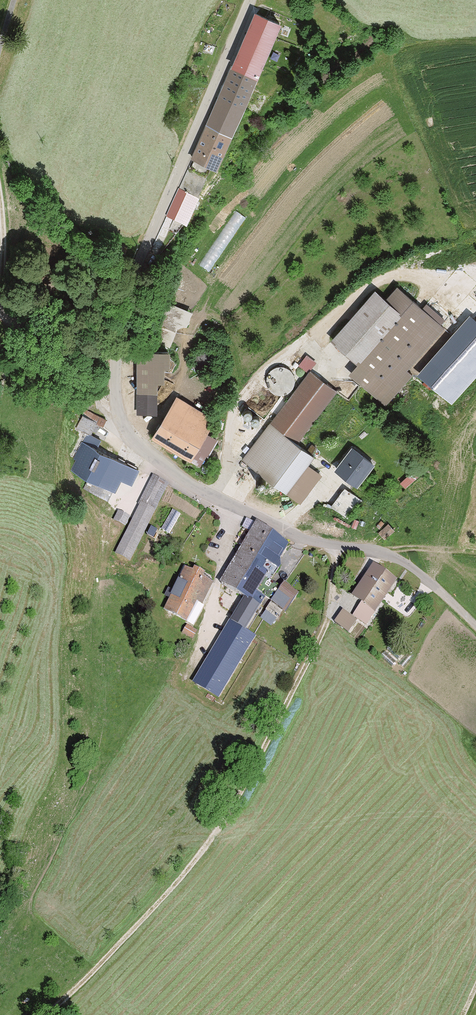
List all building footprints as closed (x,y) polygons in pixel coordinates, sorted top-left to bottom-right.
[(255,13),(191,158),(210,166),(216,169),(281,24),(255,13)] [(191,158),(166,214),(186,223),(198,197),(196,196),(210,166),(191,158)] [(375,290),(332,339),(359,363),(350,373),(385,404),(412,374),(406,369),(444,327),(398,286),(386,299),(375,290)] [(165,320),(189,323),(192,306),(167,303),(165,320)] [(416,373),(454,403),(475,374),(475,315),(467,308),(416,373)] [(135,350),(134,390),(155,390),(155,381),(163,381),(163,367),(167,367),(167,350),(135,350)] [(307,352),(300,362),(310,369),(317,358),(307,352)] [(286,393),(290,390),(294,385),(295,380),(294,374),(291,370),(286,367),(281,365),(275,366),(271,369),(267,374),(266,379),(267,385),(270,390),(275,393),(280,394),(286,393)] [(310,370),(269,423),(297,444),(337,390),(310,370)] [(152,436),(190,460),(207,433),(215,420),(176,396),(152,436)] [(76,428),(83,431),(72,455),(74,456),(68,468),(88,478),(83,488),(107,500),(112,490),(115,491),(121,479),(132,484),(138,470),(95,449),(100,440),(90,435),(96,421),(103,425),(106,419),(85,409),(76,428)] [(242,459),(300,502),(320,475),(307,465),(313,456),(297,444),(269,423),(242,459)] [(218,440),(207,433),(190,460),(199,465),(207,453),(210,454),(218,440)] [(374,464),(352,446),(335,469),(357,486),(374,464)] [(405,488),(418,476),(413,470),(400,482),(405,488)] [(115,553),(129,560),(169,484),(153,476),(139,502),(142,503),(115,553)] [(363,501),(345,488),(331,507),(349,520),(363,501)] [(114,520),(126,526),(138,502),(126,496),(114,520)] [(172,507),(163,528),(173,533),(182,512),(172,507)] [(220,583),(244,598),(193,683),(219,698),(256,636),(246,630),(266,597),(259,593),(288,544),(255,525),(220,583)] [(351,596),(361,604),(353,616),(366,625),(396,580),(373,564),(351,596)] [(185,568),(164,611),(193,625),(203,606),(201,606),(213,582),(204,577),(206,574),(194,568),(192,571),(185,568)] [(283,610),(286,612),(298,593),(285,584),(261,618),(272,625),(277,617),(278,618),(283,610)] [(356,620),(342,610),(334,622),(348,631),(356,620)] [(183,631),(195,636),(199,628),(187,623),(183,631)]
